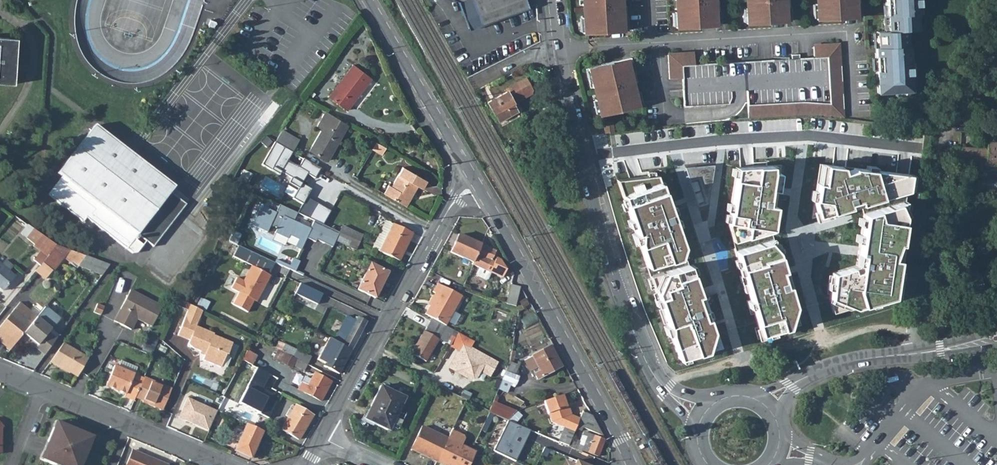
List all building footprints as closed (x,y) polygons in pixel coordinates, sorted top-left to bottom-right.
[(525,0),(456,0),(458,1),(463,14),(475,10),(481,24),(528,7),(528,6),(525,0)] [(584,22),(582,22),(583,33),(627,31),(626,13),(620,13),(620,6),(620,0),(621,0),(583,0),(584,22)] [(677,16),(675,16),(675,27),(720,24),(718,7),(713,7),(713,0),(676,0),(677,16)] [(748,12),(745,12),(746,23),(790,20),(789,2),(783,3),(783,0),(747,0),(748,12)] [(818,7),(815,7),(816,18),(860,15),(859,0),(817,0),(818,7)] [(886,13),(887,13),(888,29),(877,30),(878,45),(875,46),(878,91),(912,89),(910,51),(908,51),(906,28),(918,27),(917,11),(918,11),(918,3),(919,3),(919,0),(885,0),(886,13)] [(475,10),(463,14),(468,29),(481,24),(475,10)] [(13,84),(16,38),(0,37),(0,83),(13,84)] [(747,102),(748,118),(761,117),(771,117),(779,116),(785,116),(803,116),(810,115),(814,116),(825,116),(839,117),(844,118),(839,44),(826,45),(826,56),(814,57),(799,58),(799,54),(791,54),(791,58),(694,65),(682,65),(681,54),(667,55),(669,79),(682,78),(684,106),(737,103),(747,102)] [(814,57),(826,56),(826,45),(813,46),(814,57)] [(682,65),(694,65),(693,54),(681,54),(682,65)] [(630,58),(587,68),(590,78),(592,78),(598,103),(596,104),(598,115),(627,108),(626,105),(637,103),(634,92),(633,88),(632,89),(629,76),(634,75),(630,58)] [(371,78),(353,64),(328,97),(346,110),(371,78)] [(494,113),(499,122),(517,112),(512,103),(532,93),(532,90),(525,78),(506,89),(507,91),(487,102),(493,114),(494,113)] [(637,103),(626,105),(627,108),(641,105),(638,91),(634,92),(637,103)] [(348,124),(325,111),(316,128),(320,130),(309,150),(327,160),(348,124)] [(605,133),(614,132),(612,122),(604,123),(605,133)] [(174,187),(94,126),(57,173),(61,176),(47,194),(80,219),(82,216),(85,219),(85,218),(132,253),(136,253),(142,245),(138,242),(135,246),(131,242),(134,238),(137,234),(153,247),(185,205),(170,193),(174,187)] [(285,132),(281,130),(275,142),(292,151),(299,140),(285,132)] [(987,140),(986,148),(953,146),(952,161),(996,164),(996,141),(987,140)] [(382,154),(386,148),(376,142),(372,149),(382,154)] [(862,211),(863,214),(858,252),(856,265),(833,273),(830,304),(849,313),(903,299),(914,219),(905,202),(911,174),(819,164),(812,219),(861,206),(862,211)] [(781,165),(736,167),(729,225),(761,341),(795,332),(803,310),(785,257),(787,254),(773,238),(781,165)] [(426,180),(402,167),(391,187),(388,185),(383,194),(403,205),(410,193),(412,194),(417,186),(422,188),(426,180)] [(659,176),(618,179),(678,359),(685,364),(724,349),(659,176)] [(405,206),(412,194),(410,193),(403,205),(405,206)] [(248,228),(251,222),(242,217),(239,224),(248,228)] [(390,231),(392,224),(385,221),(382,227),(390,231)] [(390,231),(382,227),(372,248),(399,261),(412,234),(392,224),(390,231)] [(26,238),(33,229),(27,225),(20,233),(26,238)] [(338,232),(359,242),(362,235),(342,226),(338,232)] [(56,245),(33,229),(26,238),(34,244),(33,246),(39,251),(32,260),(39,266),(42,263),(56,245)] [(359,242),(338,232),(335,240),(355,250),(359,242)] [(473,262),(481,244),(458,234),(454,243),(455,244),(453,248),(452,248),(450,252),(473,262)] [(262,257),(233,243),(228,254),(251,266),(242,283),(237,280),(232,289),(238,291),(237,292),(256,301),(269,275),(268,275),(274,262),(262,257)] [(487,270),(495,251),(481,244),(473,262),(472,264),(479,267),(487,270)] [(56,245),(42,263),(39,266),(35,271),(45,279),(52,271),(63,258),(72,261),(68,267),(76,269),(78,266),(86,256),(56,245)] [(274,262),(277,256),(265,250),(262,257),(274,262)] [(277,262),(296,271),(300,262),(281,253),(277,262)] [(86,256),(78,266),(84,268),(102,275),(109,265),(86,256)] [(3,305),(3,290),(14,276),(8,271),(12,266),(5,260),(1,265),(0,264),(0,301),(3,305)] [(375,298),(387,272),(370,264),(357,289),(375,298)] [(84,268),(78,266),(76,269),(69,277),(72,279),(76,274),(78,275),(84,268)] [(487,270),(479,267),(477,273),(477,276),(485,279),(488,279),(491,272),(487,270)] [(316,309),(324,293),(301,282),(293,298),(316,309)] [(445,326),(461,297),(437,283),(432,292),(434,293),(436,294),(429,306),(424,314),(432,318),(445,326)] [(515,306),(520,287),(511,285),(506,304),(515,306)] [(161,306),(129,290),(113,321),(130,330),(136,319),(151,326),(161,306)] [(429,306),(436,294),(434,293),(427,305),(429,306)] [(176,298),(174,303),(188,310),(177,335),(189,340),(188,344),(193,348),(200,351),(205,353),(204,355),(202,360),(220,367),(221,367),(226,354),(227,355),(232,343),(213,335),(213,334),(195,326),(202,311),(191,305),(190,305),(176,298)] [(207,307),(209,302),(203,299),(200,304),(207,307)] [(23,333),(36,318),(37,317),(19,302),(0,325),(0,343),(9,351),(14,345),(23,333)] [(352,309),(339,303),(336,310),(349,315),(352,309)] [(100,315),(103,307),(97,304),(93,312),(100,315)] [(355,320),(351,318),(344,330),(342,334),(338,332),(334,340),(351,349),(366,322),(357,317),(355,320)] [(36,318),(23,333),(31,340),(37,345),(35,348),(34,348),(44,355),(56,339),(48,333),(50,329),(36,318)] [(458,333),(445,326),(432,318),(411,353),(425,361),(438,339),(446,343),(450,336),(454,338),(458,333)] [(454,338),(450,346),(459,351),(460,352),(457,357),(456,357),(450,368),(463,376),(467,377),(469,377),(472,376),(476,374),(478,373),(480,370),(490,376),(497,363),(470,348),(474,341),(458,333),(454,338)] [(334,340),(328,338),(317,359),(325,363),(323,366),(338,373),(351,349),(334,340)] [(280,351),(284,344),(279,341),(275,349),(277,350),(280,351)] [(88,358),(62,343),(50,362),(58,367),(58,366),(77,377),(88,358)] [(280,351),(306,364),(307,365),(311,357),(284,344),(280,351)] [(537,379),(561,366),(550,346),(524,360),(532,377),(535,376),(537,379)] [(257,355),(247,350),(241,360),(251,365),(257,355)] [(306,364),(280,351),(277,350),(273,358),(292,368),(293,365),(304,370),(306,364)] [(230,358),(227,355),(226,354),(221,367),(222,367),(226,367),(230,358)] [(135,370),(136,367),(120,361),(117,367),(134,374),(135,370)] [(515,364),(512,363),(509,362),(498,389),(507,392),(510,384),(514,385),(518,376),(515,375),(511,374),(515,364)] [(515,375),(520,364),(517,362),(516,365),(515,364),(511,374),(515,375)] [(117,367),(113,366),(105,386),(125,394),(124,396),(134,400),(135,398),(143,377),(145,374),(135,370),(134,374),(117,367)] [(330,382),(314,373),(310,379),(305,376),(297,389),(320,401),(330,382)] [(143,377),(135,398),(142,401),(143,399),(149,402),(148,404),(162,410),(171,388),(143,377)] [(388,431),(404,398),(380,386),(373,400),(375,401),(373,406),(370,405),(364,419),(388,431)] [(568,406),(566,407),(562,395),(544,401),(551,422),(563,427),(574,431),(575,428),(579,419),(571,415),(568,406)] [(218,410),(188,397),(179,417),(208,431),(218,410)] [(515,411),(496,402),(493,401),(489,409),(488,412),(489,413),(493,415),(498,417),(507,420),(515,411)] [(312,416),(295,405),(294,407),(291,405),(285,415),(288,417),(281,429),(298,439),(312,416)] [(524,428),(528,422),(515,411),(507,420),(524,428)] [(602,435),(591,416),(582,412),(579,419),(575,428),(581,431),(582,427),(602,435)] [(489,424),(493,415),(489,413),(480,430),(485,432),(489,424)] [(494,426),(498,417),(493,415),(489,424),(494,426)] [(58,423),(56,429),(52,428),(42,452),(46,454),(43,460),(55,464),(81,464),(90,443),(87,442),(89,435),(58,423)] [(262,431),(246,424),(234,450),(250,457),(262,431)] [(448,439),(447,439),(422,427),(411,449),(436,461),(437,462),(448,439)] [(570,441),(574,431),(563,427),(557,441),(568,446),(570,441)] [(448,439),(437,462),(444,464),(468,464),(474,452),(461,446),(464,439),(463,435),(451,430),(447,439),(448,439)] [(597,457),(604,440),(584,432),(582,436),(582,435),(580,441),(577,440),(576,443),(570,441),(568,446),(574,449),(581,452),(582,450),(597,457)] [(167,464),(132,450),(125,464),(167,464)] [(579,456),(573,453),(568,464),(594,464),(595,462),(579,456)]
